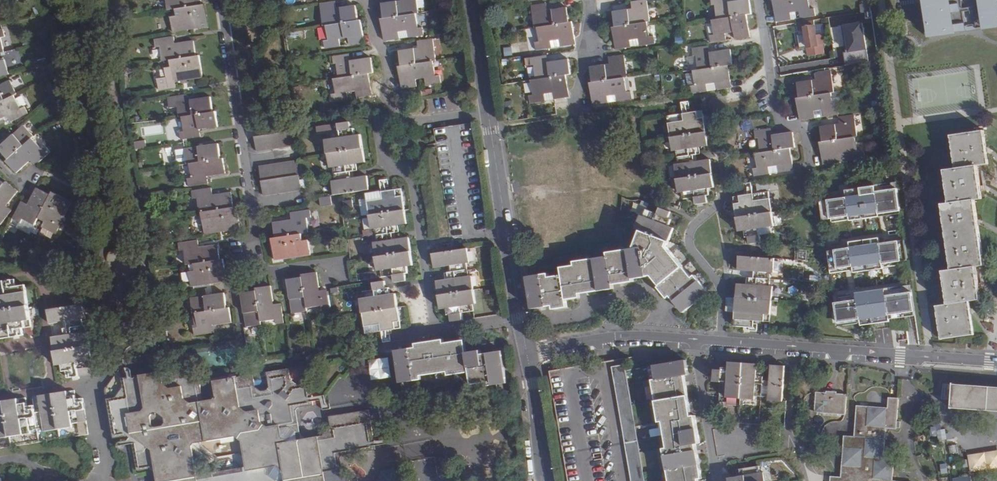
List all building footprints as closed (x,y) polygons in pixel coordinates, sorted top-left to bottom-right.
[(176,9),(201,4),(201,0),(166,0),(168,10),(176,9)] [(384,18),(416,13),(419,13),(417,0),(400,0),(401,1),(381,4),(384,18)] [(615,26),(647,22),(650,21),(646,0),(644,0),(630,2),(631,9),(613,12),(615,26)] [(729,2),(728,0),(711,0),(712,5),(714,5),(717,19),(731,17),(747,15),(751,14),(749,0),(741,0),(729,2)] [(777,22),(791,20),(790,13),(799,12),(800,18),(815,15),(814,7),(810,8),(809,0),(773,0),(777,22)] [(924,21),(926,36),(996,26),(996,0),(922,0),(924,21)] [(336,2),(320,4),(323,26),(326,26),(328,40),(324,41),(325,49),(340,46),(339,39),(348,38),(349,45),(364,43),(361,20),(358,21),(356,6),(336,9),(336,2)] [(537,28),(569,23),(567,8),(548,11),(547,3),(531,6),(535,28),(537,28)] [(201,4),(176,9),(177,16),(171,17),(173,32),(208,26),(204,4),(201,4)] [(871,4),(860,5),(862,13),(863,12),(872,11),(871,4)] [(416,13),(384,18),(381,19),(384,41),(400,39),(399,32),(407,31),(408,38),(423,35),(422,28),(418,29),(416,13)] [(731,17),(717,19),(712,20),(714,34),(710,35),(711,43),(726,40),(725,34),(734,32),(735,39),(750,37),(747,15),(731,17)] [(816,35),(814,20),(799,23),(800,35),(805,34),(808,57),(825,54),(823,45),(818,46),(816,35)] [(572,22),(569,23),(537,28),(539,42),(535,42),(536,50),(551,48),(550,40),(559,39),(560,47),(576,44),(572,22)] [(647,22),(615,26),(612,27),(616,49),(631,47),(630,40),(638,39),(639,46),(654,43),(653,36),(649,36),(647,22)] [(864,23),(843,26),(846,46),(850,45),(852,49),(854,64),(870,61),(864,23)] [(824,34),(816,35),(818,46),(823,45),(826,44),(824,34)] [(162,61),(170,60),(196,56),(193,40),(175,43),(174,36),(154,40),(156,47),(160,46),(162,61)] [(399,51),(401,66),(433,61),(436,61),(433,38),(417,41),(418,48),(399,51)] [(630,40),(631,47),(639,46),(638,39),(630,40)] [(728,66),(733,65),(731,50),(710,52),(709,46),(692,48),(693,56),(696,55),(698,70),(712,68),(728,66)] [(19,52),(9,53),(10,64),(20,63),(19,52)] [(338,79),(368,74),(373,73),(371,58),(350,61),(349,54),(332,57),(333,63),(336,63),(338,79)] [(196,56),(170,60),(172,66),(165,68),(168,83),(203,77),(200,55),(196,56)] [(534,64),(536,79),(566,75),(571,74),(569,59),(548,62),(547,55),(530,58),(531,65),(534,64)] [(591,67),(593,82),(625,77),(627,77),(624,55),(609,57),(610,64),(591,67)] [(9,73),(5,60),(0,61),(0,76),(9,73)] [(433,61),(401,66),(398,66),(401,89),(417,86),(416,79),(425,78),(426,85),(441,83),(439,75),(435,76),(433,61)] [(728,66),(712,68),(698,70),(693,71),(695,85),(691,86),(692,93),(707,91),(706,84),(715,83),(716,89),(731,87),(728,66)] [(797,82),(799,97),(831,93),(833,93),(830,70),(815,72),(816,79),(797,82)] [(372,95),(368,74),(338,79),(334,79),(336,94),(332,94),(333,102),(348,100),(347,92),(355,90),(356,98),(372,95)] [(566,75),(536,79),(531,80),(533,95),(529,96),(530,103),(545,100),(544,93),(552,92),(553,99),(569,97),(566,75)] [(625,77),(593,82),(590,82),(593,105),(608,102),(607,95),(616,94),(617,101),(632,99),(631,91),(627,91),(625,77)] [(14,95),(17,94),(11,80),(0,85),(0,102),(14,95)] [(707,91),(716,89),(715,83),(706,84),(707,91)] [(831,93),(799,97),(796,98),(800,120),(814,118),(813,111),(822,110),(823,116),(838,114),(837,106),(833,107),(831,93)] [(179,117),(182,116),(213,112),(211,97),(191,100),(190,94),(171,97),(171,104),(177,103),(179,117)] [(0,102),(0,120),(8,116),(11,122),(28,113),(25,106),(21,109),(14,95),(0,102)] [(688,148),(698,147),(707,145),(701,110),(667,116),(673,150),(675,150),(677,163),(674,164),(679,192),(681,191),(682,198),(694,196),(696,203),(707,202),(706,194),(708,194),(707,188),(714,187),(709,158),(694,161),(690,161),(689,155),(688,148)] [(813,111),(814,118),(823,116),(822,110),(813,111)] [(213,112),(182,116),(185,131),(180,132),(181,140),(201,137),(199,129),(218,126),(215,112),(213,112)] [(820,126),(822,141),(854,136),(857,135),(853,114),(838,116),(839,124),(820,126)] [(335,173),(347,172),(346,165),(350,164),(365,162),(361,134),(355,135),(354,129),(351,129),(350,121),(340,123),(341,131),(328,133),(329,139),(326,139),(331,167),(334,166),(335,173)] [(9,159),(32,138),(34,136),(24,125),(0,146),(0,149),(9,159)] [(757,138),(759,152),(790,148),(795,147),(792,132),(771,135),(770,128),(754,130),(755,138),(757,138)] [(293,131),(255,137),(257,152),(295,146),(293,131)] [(952,136),(956,168),(977,166),(988,164),(984,131),(952,136)] [(854,136),(822,141),(820,141),(823,164),(838,162),(837,155),(846,154),(847,160),(862,158),(861,150),(857,151),(854,136)] [(31,160),(32,161),(36,165),(51,152),(45,146),(42,149),(32,138),(9,159),(7,160),(17,172),(31,160)] [(136,142),(138,150),(148,147),(146,140),(136,142)] [(187,164),(190,163),(221,158),(218,143),(198,147),(197,141),(177,144),(178,150),(185,149),(187,164)] [(699,153),(698,147),(688,148),(689,155),(693,154),(699,153)] [(790,148),(759,152),(755,153),(757,167),(753,168),(755,175),(769,173),(768,166),(777,165),(778,172),(793,170),(790,148)] [(221,158),(190,163),(192,178),(188,179),(189,186),(208,183),(207,176),(225,173),(223,158),(221,158)] [(297,160),(259,166),(264,196),(301,190),(297,160)] [(944,170),(949,203),(975,199),(981,199),(977,166),(956,168),(944,170)] [(348,178),(347,172),(335,173),(336,180),(333,180),(335,194),(370,189),(368,176),(352,178),(348,178)] [(5,184),(0,190),(0,226),(12,211),(6,206),(18,191),(7,182),(5,184)] [(883,184),(874,185),(876,200),(886,198),(883,184)] [(821,201),(824,219),(832,218),(833,223),(850,220),(850,221),(880,216),(880,214),(886,213),(900,211),(896,185),(892,186),(884,187),(886,198),(876,200),(874,185),(846,190),(847,195),(848,203),(833,205),(832,200),(821,201)] [(35,225),(39,218),(51,195),(37,188),(29,205),(22,202),(13,219),(21,223),(23,220),(35,225)] [(200,212),(202,212),(233,207),(231,192),(213,195),(212,188),(192,191),(193,198),(197,198),(200,212)] [(376,228),(377,236),(389,234),(388,226),(392,226),(406,224),(401,188),(386,191),(382,191),(366,194),(372,229),(376,228)] [(51,195),(39,218),(45,222),(43,227),(56,234),(72,202),(53,192),(51,195)] [(769,192),(734,197),(739,231),(744,230),(745,237),(748,237),(749,243),(761,242),(760,235),(772,233),(770,227),(774,226),(769,192)] [(848,203),(847,195),(841,195),(842,198),(832,200),(833,205),(848,203)] [(319,207),(331,205),(330,196),(317,198),(319,207)] [(947,237),(951,269),(976,266),(983,265),(975,199),(949,203),(943,204),(947,237)] [(233,207),(202,212),(205,234),(240,228),(237,206),(233,207)] [(642,213),(636,228),(642,230),(669,241),(675,227),(669,224),(671,219),(668,218),(671,211),(661,207),(658,214),(646,209),(644,215),(642,213)] [(273,222),(275,238),(302,234),(309,232),(307,217),(312,217),(311,209),(291,213),(292,219),(273,222)] [(684,312),(691,306),(709,292),(696,275),(692,278),(683,267),(667,246),(669,241),(642,230),(635,248),(609,252),(609,256),(575,262),(576,265),(571,266),(576,297),(580,296),(580,293),(614,288),(614,284),(634,280),(634,278),(653,275),(661,285),(659,287),(668,298),(671,295),(684,312)] [(302,234),(275,238),(272,238),(276,260),(311,255),(308,240),(303,241),(302,234)] [(389,234),(377,236),(378,241),(374,242),(379,270),(382,270),(383,276),(394,275),(395,282),(407,280),(406,273),(409,273),(408,266),(414,265),(409,237),(394,239),(390,240),(389,234)] [(828,251),(831,273),(854,270),(854,273),(884,269),(884,268),(900,265),(900,262),(908,260),(905,240),(896,241),(897,248),(881,250),(880,241),(880,238),(850,242),(851,248),(833,251),(828,251)] [(186,265),(194,263),(220,260),(217,244),(199,247),(198,240),(179,243),(180,251),(184,250),(186,265)] [(886,240),(880,241),(881,250),(897,248),(896,241),(886,242),(886,240)] [(851,248),(850,242),(850,241),(843,242),(843,245),(832,246),(833,251),(851,248)] [(457,277),(453,278),(437,280),(442,309),(446,308),(448,314),(450,314),(451,321),(462,319),(461,312),(473,310),(473,304),(477,303),(472,275),(469,275),(467,262),(470,262),(468,248),(433,254),(435,267),(451,265),(454,264),(455,271),(457,277)] [(531,251),(524,252),(525,260),(532,259),(531,251)] [(744,323),(753,324),(753,320),(769,321),(772,286),(767,285),(768,272),(773,272),(774,258),(739,255),(737,270),(754,271),(757,272),(756,278),(753,278),(749,278),(749,284),(737,283),(736,298),(727,298),(727,311),(735,311),(734,326),(744,326),(744,323)] [(220,260),(194,263),(196,271),(190,271),(192,286),(227,281),(224,259),(220,260)] [(539,274),(544,306),(553,305),(554,308),(568,307),(567,298),(576,297),(571,266),(562,268),(563,275),(549,277),(548,273),(539,274)] [(943,270),(947,304),(968,301),(980,300),(976,266),(951,269),(943,270)] [(302,274),(303,277),(307,308),(322,305),(323,310),(330,308),(327,289),(321,290),(317,271),(302,274)] [(532,308),(544,306),(539,274),(528,276),(532,308)] [(307,308),(303,277),(288,279),(293,313),(308,311),(307,308)] [(4,281),(6,288),(9,288),(9,284),(13,284),(12,280),(4,281)] [(383,330),(387,330),(402,327),(396,292),(391,293),(390,287),(387,287),(386,280),(374,282),(376,289),(363,291),(364,298),(361,298),(367,333),(383,330)] [(6,288),(0,289),(0,339),(13,337),(12,330),(16,329),(31,327),(25,285),(9,288),(6,288)] [(256,288),(257,291),(262,322),(276,319),(277,324),(284,323),(281,303),(274,304),(271,286),(256,288)] [(842,302),(836,303),(839,322),(844,322),(844,325),(861,323),(862,327),(891,323),(890,318),(890,315),(915,312),(912,289),(903,290),(903,289),(887,291),(887,289),(858,293),(859,300),(842,302)] [(262,322),(257,291),(242,293),(247,327),(262,325),(262,322)] [(196,312),(227,308),(224,293),(191,298),(193,313),(196,312)] [(842,297),(842,302),(859,300),(858,293),(852,293),(852,296),(842,297)] [(968,301),(947,304),(936,306),(941,338),(972,334),(968,301)] [(55,351),(90,345),(88,332),(85,332),(83,320),(86,319),(84,305),(49,310),(51,324),(70,321),(71,328),(72,335),(69,335),(53,338),(55,351)] [(230,307),(227,308),(196,312),(199,327),(194,328),(195,335),(215,332),(214,325),(232,322),(230,307)] [(469,371),(466,351),(465,339),(444,342),(444,339),(416,343),(417,347),(396,350),(401,381),(422,378),(421,374),(449,370),(449,374),(469,371)] [(92,360),(90,345),(55,351),(57,366),(62,365),(63,371),(74,369),(78,369),(90,367),(89,360),(92,360)] [(481,349),(466,351),(469,371),(471,383),(486,380),(486,385),(507,381),(502,350),(482,353),(481,349)] [(387,358),(367,360),(369,379),(389,377),(387,358)] [(550,371),(569,480),(631,480),(612,367),(625,365),(625,364),(624,358),(607,361),(579,366),(560,369),(550,371)] [(655,365),(657,379),(653,380),(660,420),(663,420),(668,447),(664,448),(670,480),(699,480),(698,478),(702,478),(696,443),(700,442),(696,414),(692,415),(685,375),(689,374),(687,360),(655,365)] [(756,384),(756,381),(758,364),(730,362),(729,368),(723,368),(723,370),(715,370),(714,382),(722,382),(721,392),(727,393),(727,397),(755,399),(756,394),(769,395),(769,400),(783,401),(785,366),(771,365),(770,382),(770,385),(763,385),(756,384)] [(625,365),(612,367),(631,480),(645,480),(625,365)] [(91,374),(90,367),(78,369),(79,376),(91,374)] [(144,375),(123,378),(125,388),(118,396),(114,398),(120,437),(126,437),(132,443),(137,471),(149,469),(156,474),(157,479),(157,480),(350,480),(343,474),(342,471),(333,472),(330,470),(329,465),(325,462),(329,457),(341,455),(343,451),(356,449),(359,452),(375,449),(369,409),(365,410),(359,411),(347,413),(341,414),(338,414),(330,425),(323,435),(315,436),(309,437),(300,439),(296,410),(298,407),(313,404),(309,383),(298,385),(291,381),(289,369),(267,372),(268,378),(270,387),(267,390),(262,391),(257,392),(250,388),(255,381),(254,374),(224,379),(218,380),(214,381),(217,396),(214,399),(210,406),(204,407),(201,405),(200,402),(199,393),(202,392),(201,384),(197,381),(192,378),(179,368),(172,370),(159,372),(153,373),(150,374),(144,375)] [(256,386),(255,381),(250,388),(257,392),(262,391),(256,386)] [(952,385),(950,409),(996,412),(996,388),(952,385)] [(827,393),(816,392),(815,412),(844,415),(847,395),(836,394),(837,392),(827,391),(827,393)] [(89,434),(84,401),(80,402),(81,405),(77,406),(76,399),(75,396),(69,397),(68,392),(54,394),(61,438),(89,434)] [(61,438),(54,394),(40,396),(43,412),(43,415),(37,416),(29,417),(28,414),(26,403),(20,404),(20,399),(5,401),(13,446),(61,438)] [(120,437),(114,398),(107,399),(114,438),(120,437)] [(889,398),(888,408),(897,409),(898,409),(899,398),(889,398)] [(13,446),(5,401),(0,402),(0,448),(13,446)] [(883,459),(886,428),(896,429),(897,409),(888,408),(856,406),(854,437),(844,436),(841,477),(841,480),(873,480),(875,480),(893,480),(892,480),(894,460),(883,459)] [(37,416),(36,413),(35,409),(31,409),(32,413),(28,414),(29,417),(37,416)] [(329,416),(330,425),(338,414),(329,416)] [(937,440),(945,439),(943,429),(935,431),(937,440)] [(996,469),(996,451),(967,454),(968,472),(996,469)] [(340,458),(341,455),(329,457),(325,462),(329,465),(330,470),(333,472),(342,471),(340,458)] [(385,466),(379,475),(380,480),(408,480),(406,471),(397,464),(385,466)] [(736,469),(737,477),(728,478),(729,480),(765,480),(763,472),(758,473),(757,466),(736,469)]
